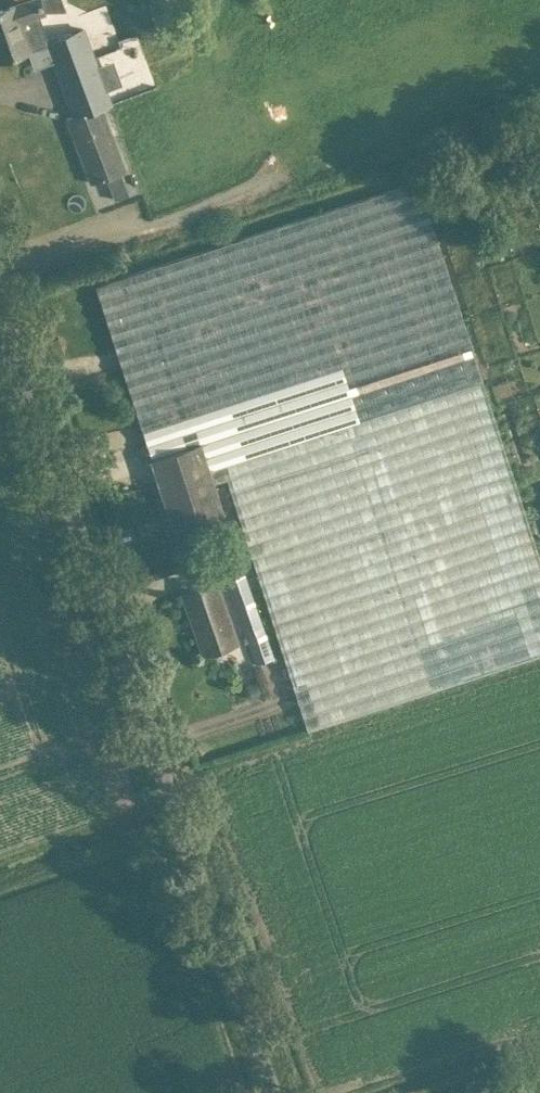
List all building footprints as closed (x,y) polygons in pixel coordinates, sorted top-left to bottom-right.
[(0,9),(0,59),(18,53),(30,49),(48,41),(38,13),(44,11),(40,0),(28,0),(14,5),(14,4),(3,8),(0,9)] [(48,41),(75,114),(102,104),(102,105),(109,103),(82,29),(48,41)] [(67,117),(90,182),(125,169),(102,105),(102,104),(75,114),(67,117)] [(308,729),(539,654),(539,557),(418,180),(96,284),(161,490),(157,491),(160,501),(164,499),(177,540),(198,533),(227,524),(213,482),(226,478),(308,729)] [(48,341),(54,356),(65,352),(59,337),(48,341)] [(192,539),(174,545),(179,562),(197,556),(192,539)] [(230,576),(250,662),(271,657),(250,571),(230,576)] [(183,592),(205,653),(237,642),(216,580),(183,592)]
